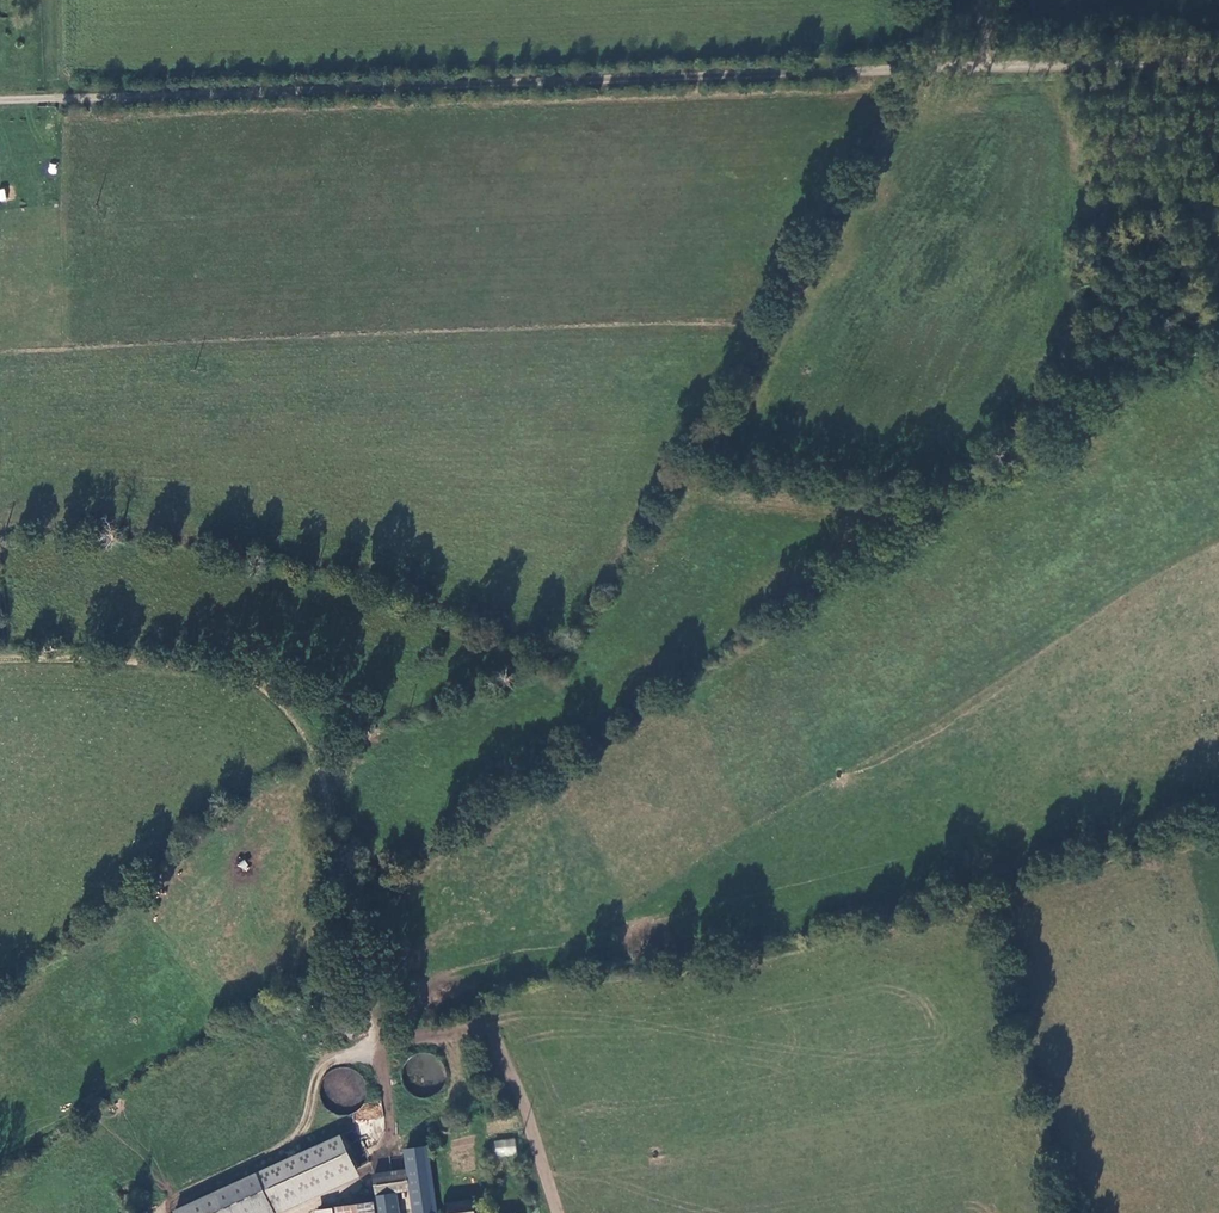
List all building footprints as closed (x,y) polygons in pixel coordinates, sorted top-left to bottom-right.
[(348,1136),(180,1208),(182,1212),(263,1212),(363,1170),(348,1136)] [(514,1138),(494,1141),(496,1157),(516,1155),(514,1138)] [(409,1153),(411,1172),(414,1194),(417,1212),(437,1212),(432,1172),(430,1151),(409,1153)] [(411,1172),(378,1176),(383,1212),(401,1212),(398,1196),(414,1194),(411,1172)] [(378,1203),(321,1210),(321,1212),(379,1212),(378,1203)] [(477,1203),(452,1206),(452,1212),(478,1212),(477,1203)]
